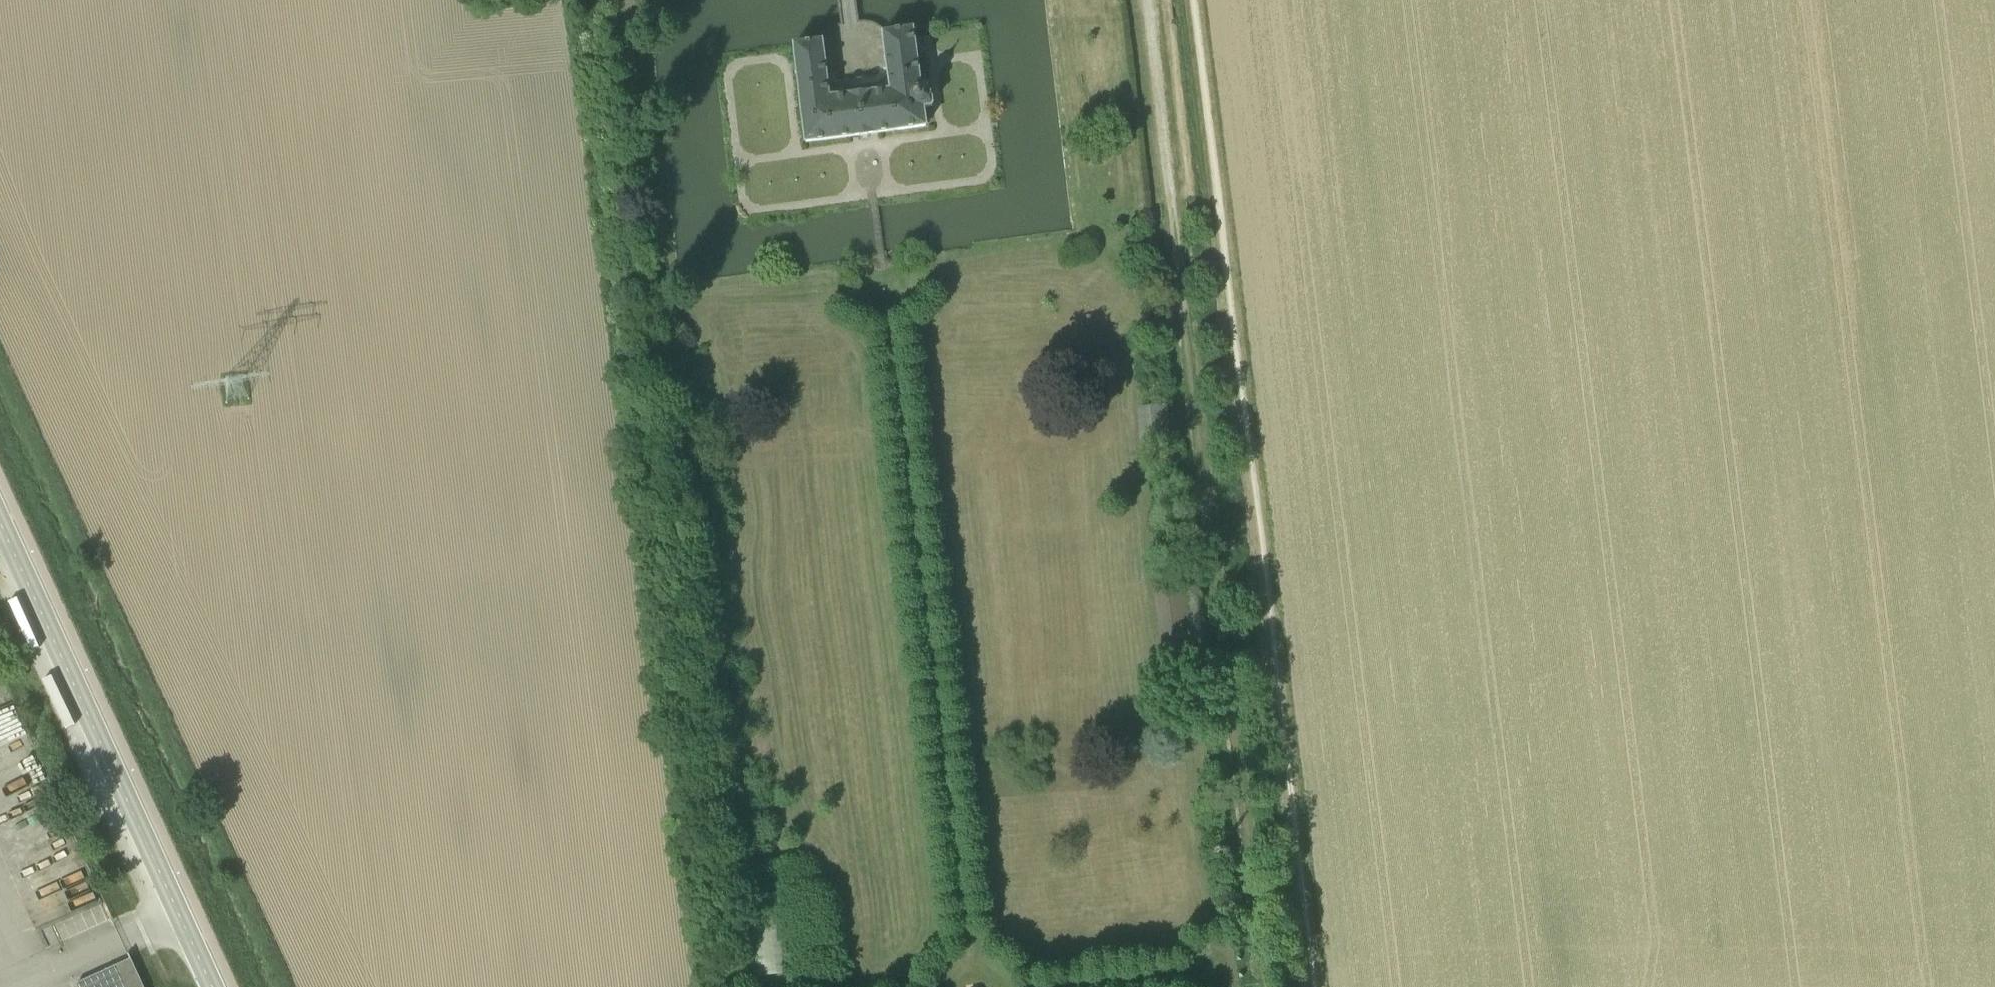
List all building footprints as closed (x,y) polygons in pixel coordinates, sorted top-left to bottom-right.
[(821,39),(792,43),(804,144),(928,127),(925,108),(932,108),(934,105),(931,84),(929,82),(922,83),(914,27),(881,31),(889,89),(830,96),(824,39),(821,39)] [(795,973),(784,894),(741,899),(751,979),(795,973)] [(76,981),(79,986),(140,986),(127,958),(76,981)]
